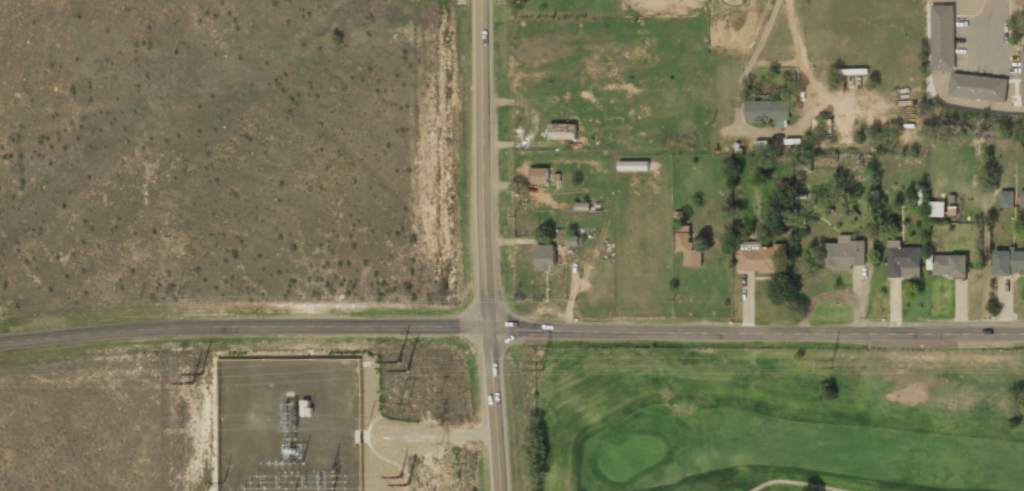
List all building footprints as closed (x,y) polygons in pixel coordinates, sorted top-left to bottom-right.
[(929,6),(951,5),(953,68),(930,69),(929,6)] [(950,74),(1004,80),(1002,101),(948,94),(950,74)] [(787,101),(787,119),(746,119),(746,101),(787,101)] [(575,138),(558,138),(549,138),(549,123),(575,123),(575,138)] [(558,138),(575,138),(575,147),(558,147),(558,138)] [(547,168),(547,183),(532,183),(532,168),(547,168)] [(1012,190),(1012,207),(1000,207),(1000,190),(1012,190)] [(943,216),(929,216),(929,201),(944,202),(943,216)] [(589,210),(589,203),(575,202),(574,210),(589,210)] [(956,206),(956,215),(949,215),(948,207),(956,206)] [(690,232),(678,233),(677,225),(689,225),(690,232)] [(693,249),(700,249),(700,265),(684,265),(684,249),(678,249),(678,233),(690,232),(690,242),(693,242),(693,249)] [(850,270),(833,270),(833,265),(822,265),(822,243),(838,243),(838,235),(851,235),(851,240),(864,240),(864,265),(850,265),(850,270)] [(578,244),(567,244),(567,236),(578,236),(578,244)] [(919,277),(887,277),(887,240),(900,240),(900,247),(919,247),(919,277)] [(775,269),(775,272),(759,272),(759,269),(739,269),(739,241),(761,241),(761,246),(774,246),(773,243),(785,243),(786,269),(775,269)] [(550,266),(550,270),(542,270),(542,266),(537,266),(536,245),(554,244),(555,265),(550,266)] [(1015,251),(1023,251),(1023,269),(1010,269),(1010,275),(994,275),(994,250),(1010,250),(1010,247),(1015,247),(1015,251)] [(967,255),(967,277),(950,277),(950,274),(933,274),(933,269),(933,255),(950,255),(967,255)]
